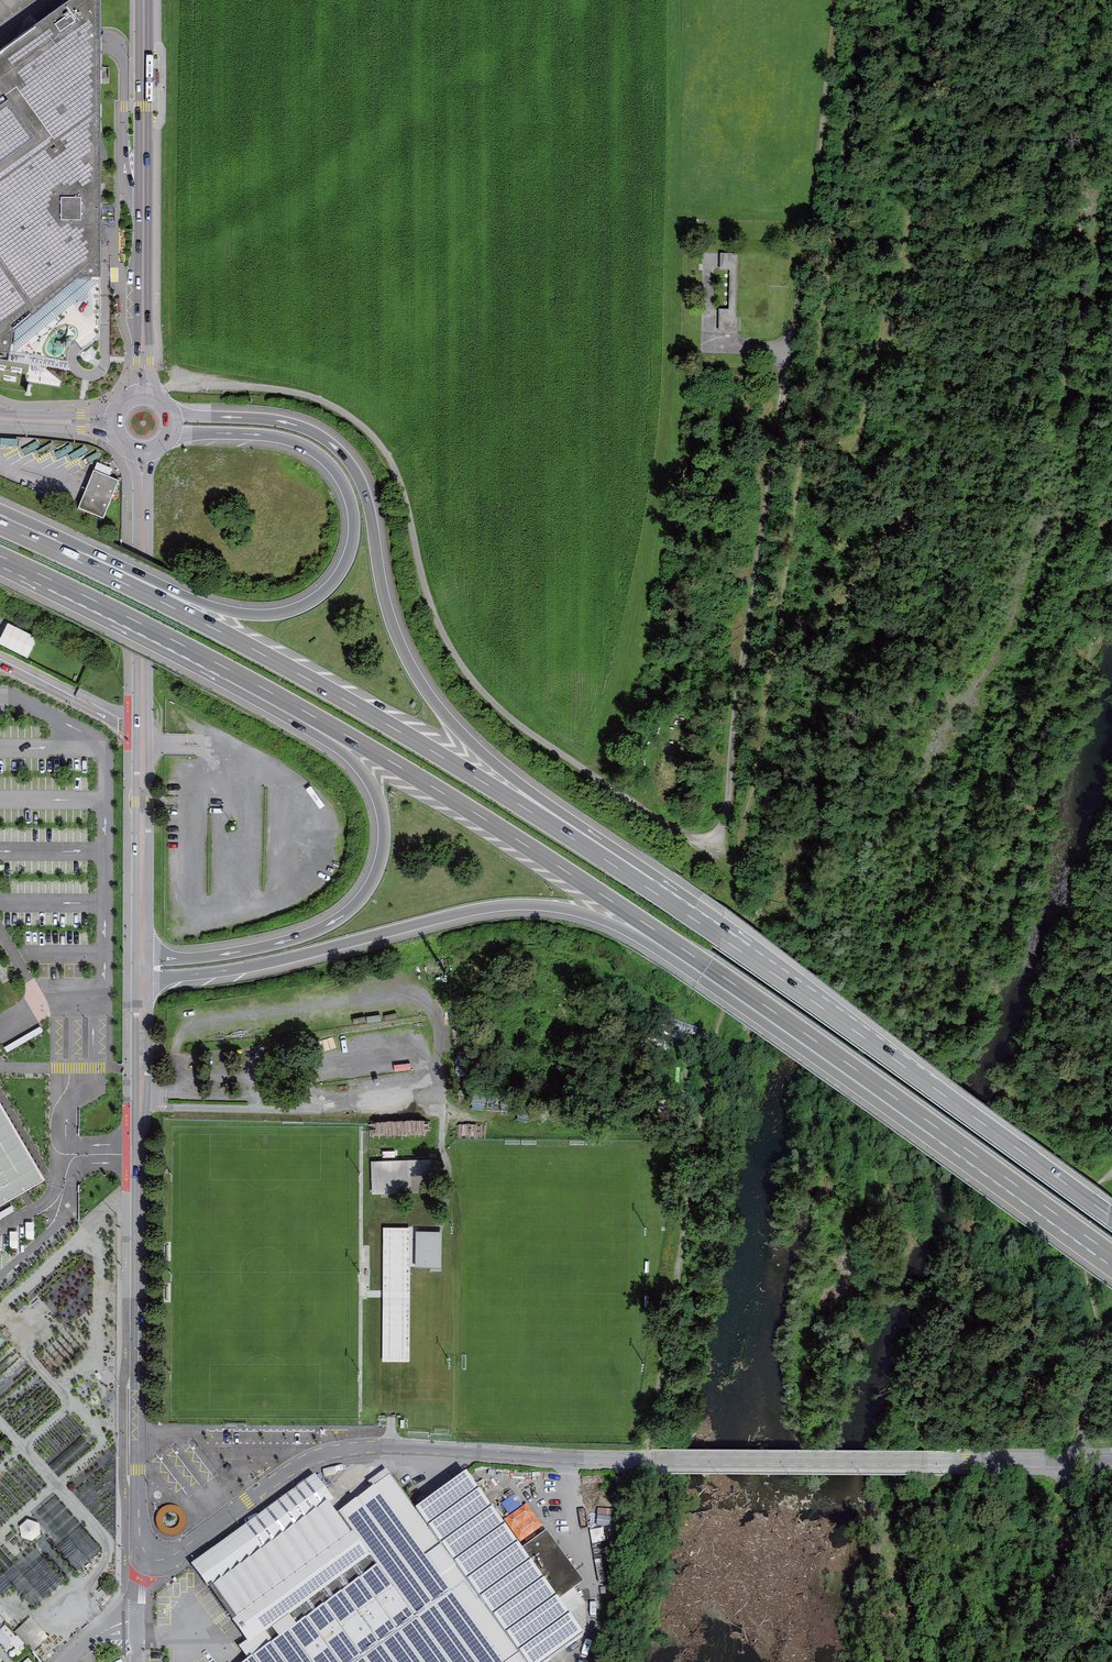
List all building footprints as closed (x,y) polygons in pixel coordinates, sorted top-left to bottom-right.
[(9,356),(12,336),(66,290),(79,279),(99,279),(99,247),(100,41),(101,0),(75,0),(0,54),(0,355),(9,356)] [(739,254),(720,253),(720,270),(730,270),(729,310),(719,309),(718,332),(736,332),(739,254)] [(119,482),(93,472),(78,509),(104,519),(119,482)] [(0,642),(32,656),(41,636),(10,621),(0,642)] [(0,1081),(0,1200),(52,1170),(0,1081)] [(375,1159),(375,1190),(413,1190),(413,1159),(375,1159)] [(442,1230),(416,1230),(414,1309),(442,1309),(442,1308),(460,1309),(462,1235),(442,1234),(442,1230)] [(465,1473),(400,1520),(377,1489),(342,1515),(316,1480),(204,1563),(195,1569),(253,1648),(233,1661),(551,1661),(585,1637),(465,1473)] [(599,1519),(600,1539),(611,1538),(610,1519),(599,1519)] [(32,1617),(17,1631),(36,1651),(51,1637),(32,1617)] [(27,1644),(8,1624),(0,1632),(0,1640),(15,1655),(27,1644)]
